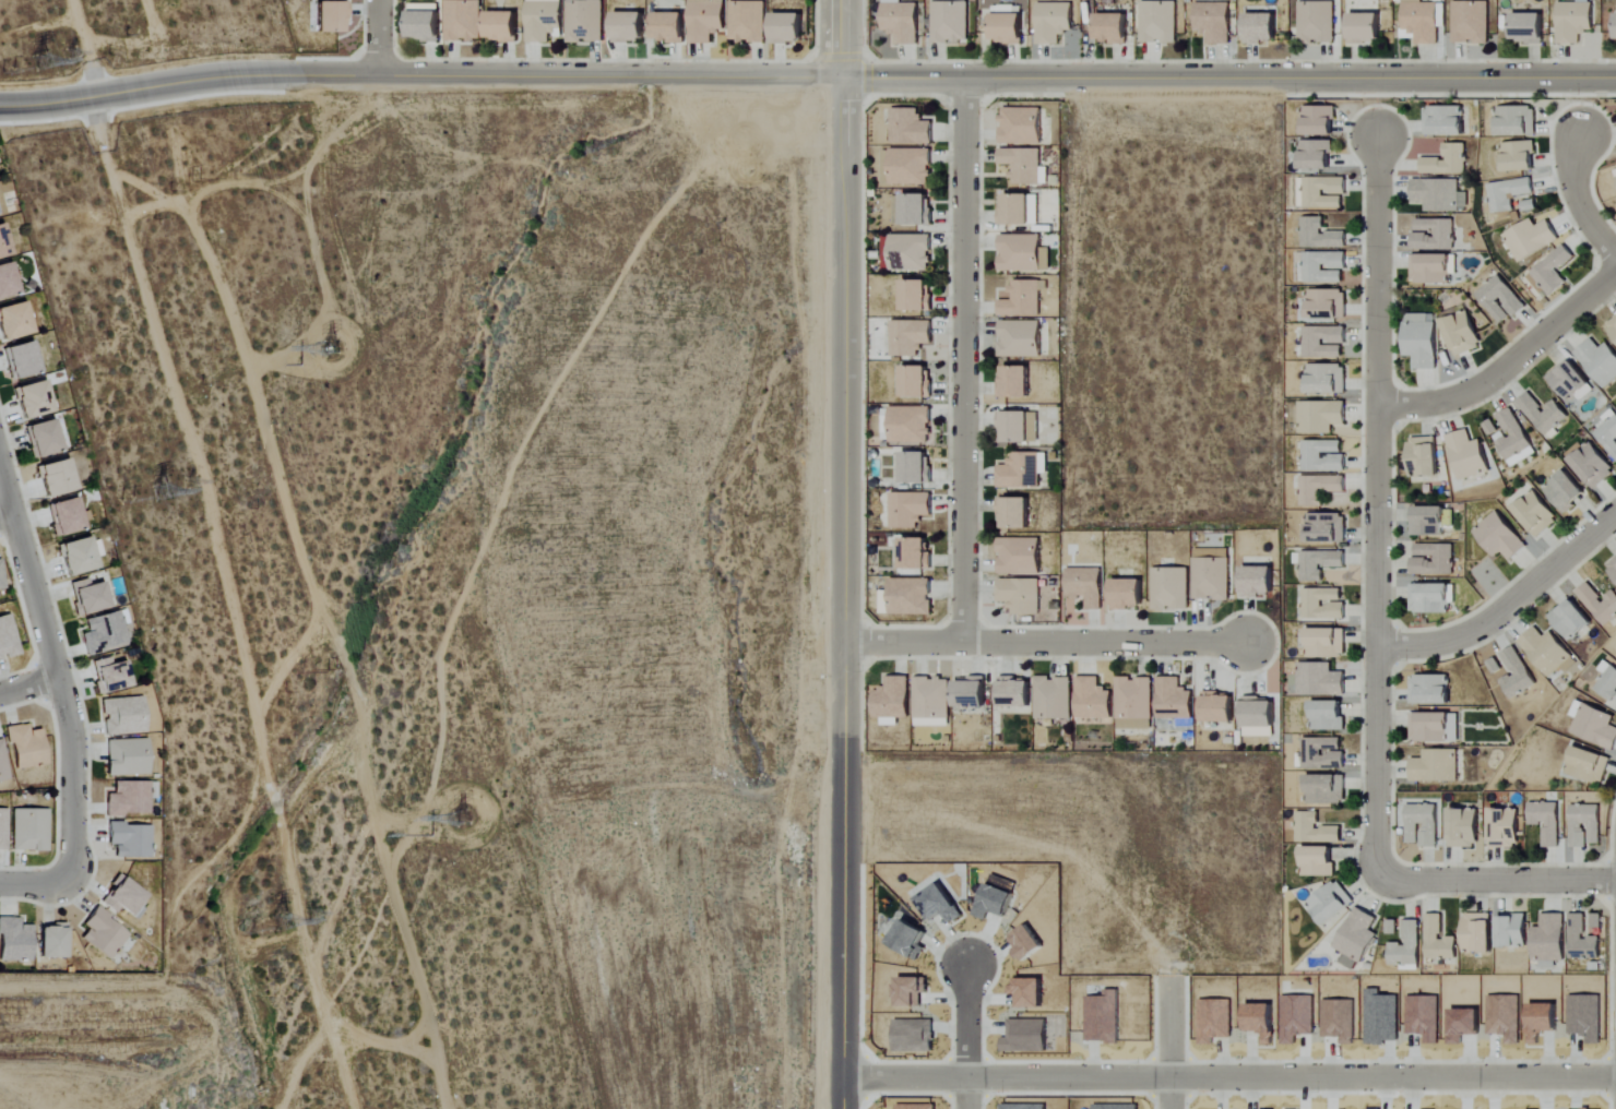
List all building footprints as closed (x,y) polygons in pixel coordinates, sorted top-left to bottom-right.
[(482,41),(483,0),(447,0),(447,41),(482,41)] [(563,0),(528,0),(529,44),(551,44),(551,38),(564,38),(563,0)] [(604,43),(604,0),(568,0),(569,44),(604,43)] [(713,45),(713,32),(726,33),(726,0),(690,0),(690,45),(713,45)] [(884,34),(896,34),(896,46),(920,46),(918,4),(902,4),(902,0),(883,0),(884,34)] [(933,43),(969,43),(969,0),(947,0),(947,3),(933,3),(933,43)] [(1440,45),(1440,19),(1446,19),(1446,3),(1423,3),(1423,0),(1404,0),(1404,39),(1417,39),(1417,45),(1440,45)] [(767,3),(731,2),(730,43),(766,43),(767,3)] [(1142,43),(1177,43),(1177,2),(1141,2),(1142,43)] [(346,35),(346,4),(318,3),(317,34),(346,35)] [(1208,45),(1232,45),(1231,3),(1196,4),(1196,34),(1208,33),(1208,45)] [(1336,3),(1300,3),(1299,42),(1335,43),(1336,3)] [(1490,3),(1454,3),(1453,43),(1489,43),(1490,3)] [(1558,45),(1581,46),(1582,31),(1594,31),(1594,4),(1559,3),(1558,45)] [(1037,46),(1061,46),(1061,33),(1073,33),(1074,4),(1038,4),(1037,46)] [(439,12),(439,5),(411,5),(411,13),(439,12)] [(1025,16),(1014,15),(1014,7),(994,6),(993,44),(1024,44),(1025,16)] [(442,13),(411,14),(412,42),(442,42),(442,13)] [(520,14),(489,13),(488,42),(519,43),(520,14)] [(615,43),(646,43),(646,13),(615,14),(615,43)] [(687,15),(656,14),(656,43),(686,43),(687,15)] [(774,43),(804,43),(805,15),(774,14),(774,43)] [(1248,46),(1267,46),(1267,41),(1278,40),(1277,14),(1247,15),(1248,46)] [(1544,44),(1545,15),(1516,14),(1515,43),(1544,44)] [(1129,16),(1099,15),(1098,44),(1129,44),(1129,16)] [(1351,44),(1382,44),(1383,15),(1351,15),(1351,44)] [(1305,135),(1336,135),(1336,106),(1303,105),(1303,116),(1305,116),(1305,135)] [(1426,135),(1466,134),(1466,106),(1426,106),(1426,135)] [(1536,106),(1497,106),(1498,135),(1536,134),(1536,106)] [(1044,109),(1003,107),(1001,143),(1042,144),(1044,109)] [(921,108),(891,108),(892,144),(934,143),(934,121),(922,121),(921,108)] [(1301,168),(1334,168),(1333,140),(1301,140),(1301,168)] [(1537,170),(1537,141),(1504,142),(1505,171),(1537,170)] [(1422,158),(1421,174),(1466,176),(1467,143),(1446,143),(1445,158),(1422,158)] [(1000,165),(1012,165),(1012,185),(1041,184),(1040,148),(1000,149),(1000,165)] [(883,149),(883,185),(932,184),(932,149),(883,149)] [(1304,176),(1303,208),(1346,209),(1347,178),(1304,176)] [(1488,184),(1492,214),(1515,211),(1513,197),(1535,194),(1533,178),(1488,184)] [(1413,202),(1426,203),(1425,211),(1466,212),(1467,192),(1459,192),(1459,180),(1413,179),(1413,202)] [(1031,194),(1006,193),(1006,207),(1001,207),(1000,224),(1030,225),(1031,194)] [(894,224),(932,224),(932,194),(894,194),(894,224)] [(1302,248),(1348,247),(1347,232),(1324,232),(1324,217),(1301,218),(1302,248)] [(1413,249),(1455,250),(1455,219),(1417,219),(1417,232),(1413,232),(1413,249)] [(1518,262),(1561,240),(1550,219),(1537,226),(1534,219),(1504,235),(1518,262)] [(11,254),(3,223),(0,224),(0,257),(11,254)] [(1001,271),(1051,270),(1050,248),(1043,248),(1042,235),(1001,235),(1001,271)] [(1559,272),(1576,256),(1564,244),(1527,279),(1546,300),(1567,280),(1559,272)] [(1304,262),(1304,283),(1343,283),(1343,271),(1348,270),(1348,252),(1296,253),(1296,262),(1304,262)] [(1452,283),(1452,254),(1412,254),(1412,283),(1452,283)] [(20,291),(10,261),(0,264),(0,298),(20,291)] [(1504,325),(1527,305),(1499,274),(1476,295),(1504,325)] [(932,311),(932,280),(904,279),(903,310),(932,311)] [(1041,316),(1041,280),(1012,280),(1012,300),(1000,300),(999,315),(1041,316)] [(1348,318),(1347,289),(1308,290),(1309,319),(1348,318)] [(33,334),(26,302),(0,307),(0,340),(33,334)] [(1485,345),(1470,310),(1444,322),(1460,357),(1485,345)] [(1415,370),(1439,369),(1438,323),(1429,323),(1429,314),(1406,314),(1407,357),(1415,356),(1415,370)] [(892,320),(891,356),(921,357),(921,344),(933,344),(934,321),(892,320)] [(1043,321),(1001,322),(1002,343),(999,343),(1000,358),(1043,357),(1043,321)] [(1304,357),(1345,358),(1345,328),(1304,327),(1304,357)] [(1615,379),(1615,348),(1612,341),(1600,348),(1595,339),(1578,349),(1602,388),(1615,379)] [(2,348),(11,379),(42,371),(34,340),(2,348)] [(1591,388),(1577,361),(1551,374),(1565,401),(1591,388)] [(1347,393),(1348,365),(1308,364),(1308,393),(1347,393)] [(932,396),(932,365),(903,366),(904,397),(932,396)] [(1002,398),(1031,396),(1029,365),(1001,366),(1002,398)] [(13,389),(23,420),(55,410),(45,379),(13,389)] [(1544,436),(1570,419),(1557,400),(1543,409),(1532,392),(1520,401),(1544,436)] [(1334,435),(1334,425),(1347,425),(1348,402),(1300,401),(1299,434),(1334,435)] [(932,407),(892,406),(891,442),(932,443),(932,407)] [(1536,455),(1513,408),(1496,416),(1497,418),(1487,422),(1509,468),(1536,455)] [(1614,408),(1602,418),(1607,424),(1596,433),(1615,458),(1615,410),(1614,408)] [(1038,442),(1039,412),(1001,411),(1000,442),(1038,442)] [(33,459),(63,450),(55,419),(25,427),(33,459)] [(1448,435),(1460,481),(1492,472),(1483,439),(1473,442),(1469,430),(1448,435)] [(1411,477),(1440,476),(1438,437),(1409,439),(1411,477)] [(1344,441),(1304,441),(1303,470),(1346,471),(1347,455),(1343,455),(1344,441)] [(1597,489),(1615,472),(1615,469),(1592,443),(1586,449),(1580,442),(1567,455),(1597,489)] [(903,452),(904,483),(932,482),(932,452),(903,452)] [(1039,452),(1011,453),(1011,465),(999,465),(999,488),(1040,487),(1039,452)] [(37,467),(45,498),(77,489),(69,458),(37,467)] [(1546,490),(1567,513),(1588,493),(1567,470),(1546,490)] [(1346,476),(1301,477),(1301,507),(1322,506),(1322,492),(1347,492),(1346,476)] [(1536,538),(1560,523),(1540,490),(1516,505),(1536,538)] [(933,494),(892,493),(891,528),(918,529),(918,518),(932,518),(933,494)] [(47,505),(55,537),(87,528),(85,521),(90,519),(88,510),(82,512),(78,497),(47,505)] [(1031,529),(1032,498),(1000,497),(1000,528),(1031,529)] [(1412,536),(1447,535),(1447,506),(1416,507),(1417,522),(1412,522),(1412,536)] [(1475,532),(1497,557),(1503,552),(1512,562),(1530,545),(1498,511),(1475,532)] [(1308,542),(1346,543),(1347,514),(1309,513),(1308,542)] [(68,577),(99,568),(90,536),(59,545),(68,577)] [(931,569),(932,538),(903,537),(903,568),(931,569)] [(1000,574),(1041,575),(1042,538),(1001,538),(1000,574)] [(1454,544),(1416,544),(1416,557),(1435,557),(1435,560),(1412,560),(1412,574),(1454,574),(1454,544)] [(1301,581),(1322,581),(1322,567),(1347,567),(1347,553),(1294,553),(1294,565),(1301,565),(1301,581)] [(1230,600),(1231,558),(1195,558),(1194,599),(1230,600)] [(1608,564),(1615,578),(1615,559),(1608,564)] [(1244,596),(1274,597),(1275,567),(1245,566),(1244,596)] [(1190,567),(1154,568),(1154,610),(1191,609),(1190,567)] [(1087,610),(1101,610),(1101,569),(1069,569),(1069,597),(1087,597),(1087,610)] [(89,585),(88,578),(71,583),(75,602),(72,602),(76,616),(111,607),(104,581),(89,585)] [(933,580),(892,579),(891,614),(932,615),(933,580)] [(1041,580),(1000,579),(999,602),(1011,602),(1011,615),(1040,615),(1041,580)] [(1145,609),(1146,580),(1115,579),(1114,608),(1145,609)] [(1607,626),(1615,618),(1615,592),(1614,590),(1604,600),(1589,583),(1577,594),(1607,626)] [(1453,612),(1452,584),(1412,584),(1412,613),(1453,612)] [(1303,589),(1303,619),(1347,618),(1347,601),(1343,601),(1343,589),(1303,589)] [(1552,616),(1570,641),(1594,625),(1576,599),(1552,616)] [(128,643),(118,610),(85,620),(88,632),(81,634),(87,655),(128,643)] [(18,656),(11,615),(0,617),(0,659),(18,656)] [(1347,629),(1308,628),(1308,657),(1347,658),(1347,629)] [(1554,630),(1545,637),(1538,628),(1521,640),(1549,679),(1576,659),(1554,630)] [(1502,654),(1514,675),(1501,682),(1511,699),(1537,684),(1515,647),(1502,654)] [(132,686),(125,660),(112,663),(110,657),(93,661),(98,681),(95,682),(98,695),(132,686)] [(1333,662),(1299,663),(1299,695),(1347,695),(1346,672),(1333,672),(1333,662)] [(1613,702),(1615,698),(1615,668),(1610,664),(1593,688),(1613,702)] [(1412,704),(1451,704),(1451,676),(1412,676),(1412,704)] [(875,689),(875,719),(882,719),(882,725),(898,725),(898,717),(909,717),(909,677),(887,677),(887,689),(875,689)] [(1002,706),(1032,706),(1031,681),(1013,681),(1013,677),(1001,677),(1002,706)] [(1036,677),(1036,719),(1072,719),(1072,679),(1050,679),(1049,677),(1036,677)] [(1078,719),(1113,719),(1112,688),(1100,689),(1100,677),(1077,677),(1078,719)] [(1159,719),(1195,719),(1194,689),(1181,690),(1180,677),(1158,677),(1159,719)] [(951,726),(950,678),(914,678),(915,727),(951,726)] [(1153,678),(1117,678),(1117,729),(1153,729),(1153,678)] [(957,681),(958,708),(988,707),(988,681),(957,681)] [(1205,722),(1236,722),(1236,694),(1205,694),(1205,722)] [(1274,737),(1276,701),(1260,701),(1260,697),(1245,697),(1244,736),(1274,737)] [(105,735),(145,733),(144,698),(102,699),(102,716),(105,716),(105,735)] [(1345,700),(1313,701),(1314,730),(1346,730),(1345,700)] [(1615,750),(1615,727),(1612,725),(1615,715),(1577,700),(1571,716),(1577,718),(1571,734),(1615,750)] [(1412,741),(1451,742),(1451,713),(1412,713),(1412,741)] [(8,727),(13,769),(47,764),(42,729),(29,731),(28,724),(8,727)] [(1303,738),(1303,768),(1346,769),(1346,751),(1342,751),(1342,739),(1303,738)] [(9,781),(2,739),(0,740),(0,782),(9,781)] [(108,776),(150,775),(149,739),(107,740),(108,776)] [(1612,758),(1576,746),(1567,773),(1604,785),(1612,758)] [(1412,781),(1459,782),(1459,750),(1426,749),(1426,759),(1412,759),(1412,781)] [(1346,804),(1346,776),(1307,775),(1307,803),(1346,804)] [(107,794),(106,815),(148,816),(149,782),(115,781),(114,794),(107,794)] [(1544,847),(1561,848),(1562,804),(1530,803),(1530,825),(1544,825),(1544,847)] [(1439,805),(1408,805),(1408,844),(1421,844),(1421,847),(1438,847),(1439,805)] [(1571,846),(1601,846),(1602,806),(1572,805),(1571,846)] [(47,851),(48,810),(12,809),(11,851),(47,851)] [(1479,848),(1480,810),(1452,809),(1451,847),(1479,848)] [(1520,848),(1521,810),(1492,810),(1492,848),(1520,848)] [(1320,812),(1297,812),(1296,842),(1342,843),(1342,827),(1320,827),(1320,812)] [(108,845),(115,845),(115,857),(151,858),(152,825),(109,824),(108,845)] [(1303,877),(1335,877),(1336,848),(1303,848),(1303,877)] [(103,903),(113,910),(117,905),(133,917),(148,896),(119,874),(110,885),(114,888),(103,903)] [(1322,925),(1355,907),(1341,882),(1309,900),(1322,925)] [(933,922),(945,914),(951,925),(964,917),(943,883),(918,899),(933,922)] [(1017,895),(990,883),(976,916),(987,921),(991,912),(1007,919),(1017,895)] [(1378,934),(1371,931),(1378,918),(1357,907),(1335,949),(1344,954),(1339,963),(1357,973),(1378,934)] [(109,961),(131,935),(97,908),(83,925),(88,929),(81,938),(109,961)] [(1495,914),(1465,914),(1464,952),(1495,952),(1495,914)] [(1557,968),(1557,961),(1565,961),(1566,915),(1542,914),(1542,927),(1535,927),(1534,961),(1542,962),(1542,968),(1557,968)] [(1570,958),(1600,958),(1601,937),(1586,937),(1586,914),(1570,914),(1570,958)] [(1602,914),(1592,914),(1592,928),(1603,928),(1602,914)] [(1458,937),(1444,937),(1444,915),(1426,915),(1427,960),(1458,959),(1458,937)] [(1501,915),(1500,947),(1528,948),(1529,916),(1501,915)] [(33,960),(33,926),(21,926),(21,918),(0,918),(0,934),(1,934),(1,961),(33,960)] [(927,948),(921,945),(928,933),(906,919),(890,943),(919,961),(927,948)] [(1420,921),(1404,921),(1404,944),(1390,944),(1390,965),(1420,965),(1420,921)] [(41,959),(68,958),(67,925),(41,925),(41,959)] [(1008,940),(1024,963),(1046,948),(1030,925),(1008,940)] [(928,993),(928,978),(896,978),(896,998),(900,998),(900,1006),(923,1007),(923,993),(928,993)] [(1045,1008),(1045,979),(1012,979),(1012,995),(1021,995),(1021,1008),(1045,1008)] [(1274,1006),(1247,1006),(1247,1032),(1274,1032),(1274,1006)] [(934,1020),(896,1020),(895,1052),(934,1052),(934,1020)] [(1003,1052),(1048,1052),(1048,1020),(1009,1020),(1010,1038),(1003,1038),(1003,1052)]
